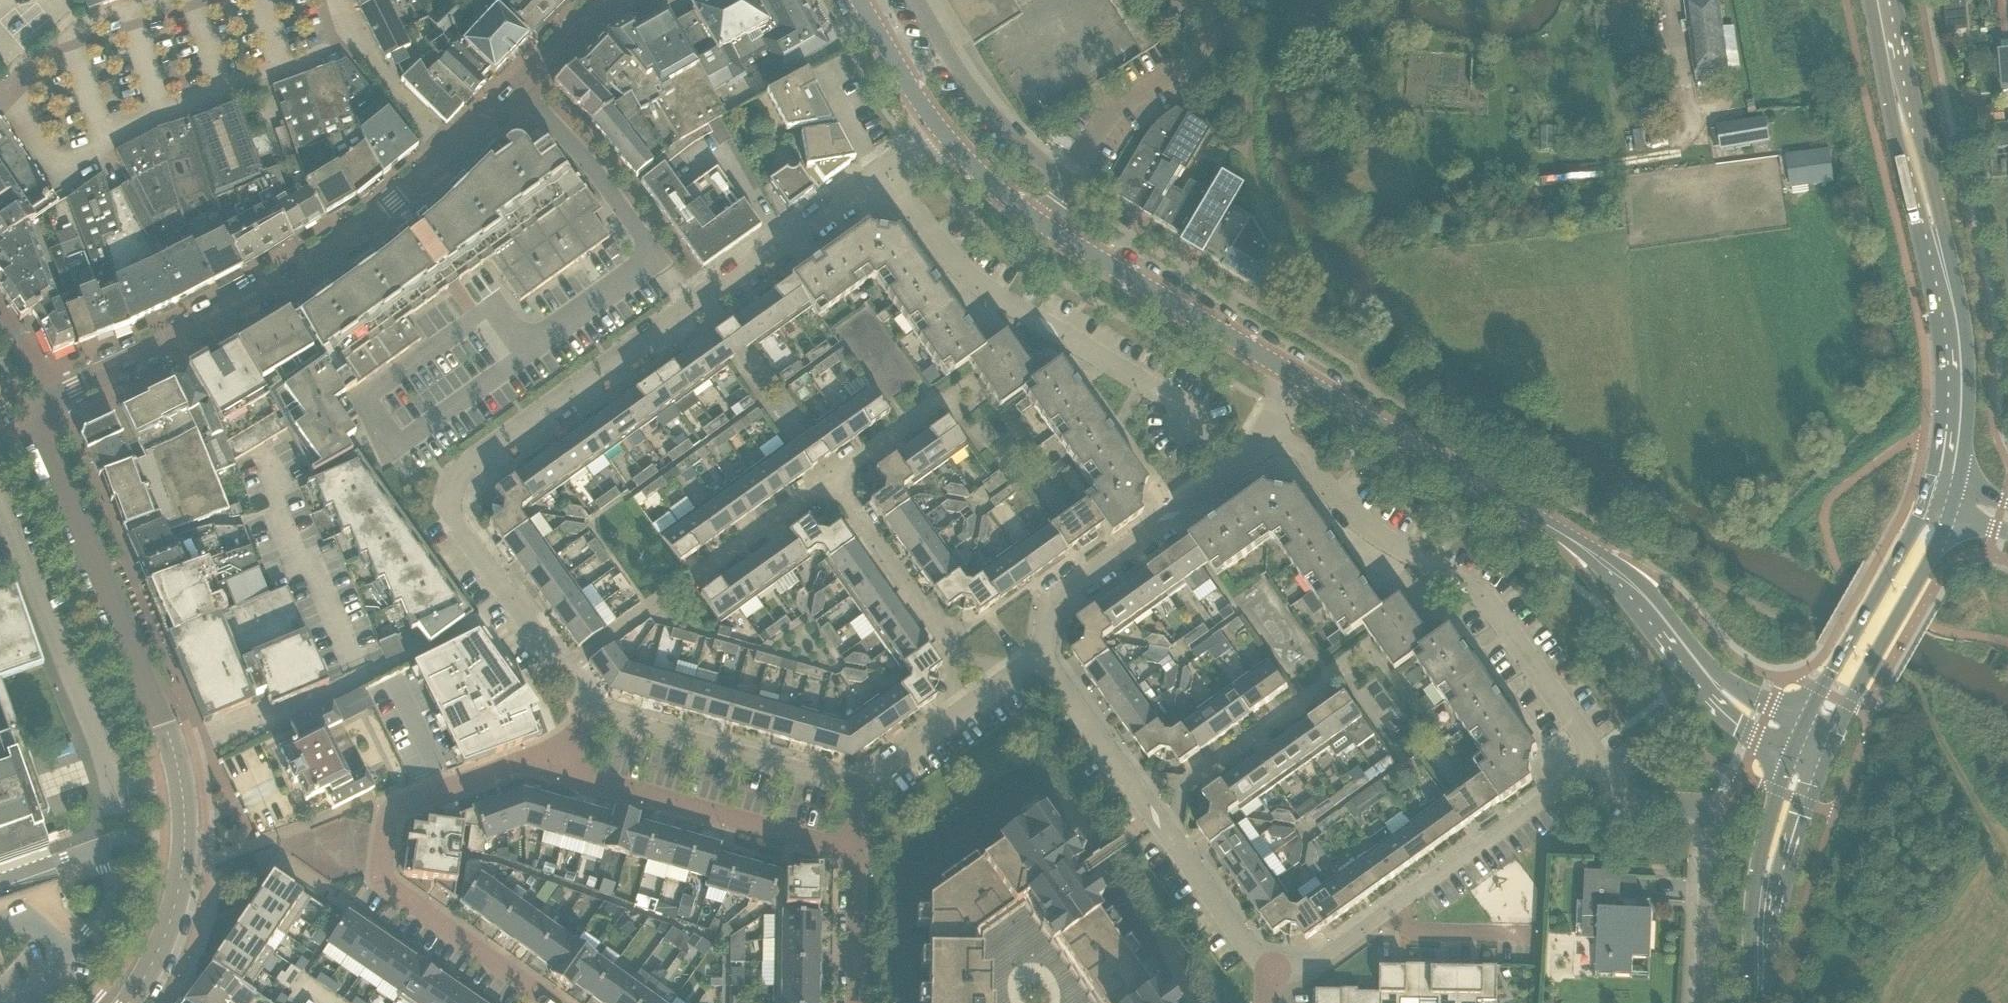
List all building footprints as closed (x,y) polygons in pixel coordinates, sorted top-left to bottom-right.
[(88,9),(116,0),(85,0),(88,9)] [(360,8),(360,9),(361,11),(366,21),(367,23),(372,33),(373,35),(378,45),(379,47),(384,56),(384,57),(385,59),(387,58),(393,55),(403,73),(417,58),(403,31),(427,19),(419,0),(402,0),(400,1),(387,7),(385,0),(358,0),(360,8)] [(531,35),(565,0),(496,0),(531,35)] [(692,8),(696,15),(717,51),(715,52),(730,79),(742,73),(750,87),(780,71),(767,47),(768,47),(764,40),(773,35),(769,28),(758,9),(753,0),(706,0),(692,8)] [(758,9),(774,0),(753,0),(758,9)] [(800,0),(774,0),(758,9),(769,28),(804,7),(800,0)] [(973,40),(1016,13),(1008,0),(947,0),(973,40)] [(1162,41),(1136,0),(1107,0),(1141,54),(1162,41)] [(1722,28),(1719,0),(1685,0),(1696,82),(1729,78),(1728,68),(1739,67),(1733,26),(1722,28)] [(1770,6),(1769,0),(1758,0),(1759,8),(1770,6)] [(1947,32),(1967,30),(1963,0),(1943,0),(1947,32)] [(463,30),(456,24),(463,17),(446,1),(429,19),(438,28),(436,29),(446,47),(445,48),(484,84),(485,83),(480,78),(489,69),(494,73),(527,38),(496,8),(463,43),(457,37),(463,30)] [(804,7),(769,28),(773,35),(764,40),(768,47),(767,47),(780,71),(825,45),(804,7)] [(630,17),(623,21),(606,31),(643,76),(643,77),(658,98),(654,100),(656,102),(679,140),(708,124),(719,118),(726,114),(712,90),(676,26),(666,9),(636,27),(630,17)] [(1997,9),(1998,28),(2007,28),(2007,9),(1997,9)] [(696,15),(676,26),(712,90),(730,79),(715,52),(717,51),(696,15)] [(429,34),(425,38),(436,56),(440,54),(444,58),(437,65),(437,66),(441,70),(450,78),(451,76),(472,96),(484,84),(445,48),(446,47),(436,29),(429,34)] [(606,31),(576,62),(573,64),(588,80),(592,77),(604,90),(616,101),(628,91),(639,110),(656,102),(654,100),(658,98),(643,77),(643,76),(606,31)] [(1998,51),(2001,91),(2007,91),(2007,51),(1998,51)] [(427,54),(419,62),(430,82),(450,101),(454,98),(463,106),(472,96),(451,76),(450,78),(441,70),(437,66),(437,65),(427,54)] [(346,59),(334,64),(364,142),(382,175),(417,148),(346,59)] [(240,60),(234,62),(237,70),(243,68),(240,60)] [(419,62),(415,66),(401,80),(416,95),(446,125),(463,106),(454,98),(450,101),(430,82),(419,62)] [(305,74),(319,117),(327,140),(337,164),(355,197),(382,175),(364,142),(334,64),(333,64),(335,68),(329,70),(328,67),(306,75),(305,74)] [(588,80),(573,64),(553,83),(591,122),(616,101),(604,90),(592,77),(588,80)] [(816,89),(806,72),(806,71),(766,92),(786,130),(834,122),(822,101),(825,100),(818,88),(816,89)] [(319,117),(305,74),(272,86),(295,155),(305,183),(325,215),(355,197),(337,164),(327,140),(319,117)] [(628,91),(616,101),(591,122),(636,176),(665,152),(639,110),(628,91)] [(247,131),(236,101),(236,99),(187,117),(188,120),(208,187),(207,187),(222,227),(221,227),(242,268),(293,237),(291,235),(281,213),(276,215),(272,205),(277,203),(263,172),(258,157),(250,138),(247,131)] [(1980,122),(2007,120),(2005,104),(1978,107),(1980,122)] [(1142,140),(1140,143),(1111,192),(1153,217),(1171,186),(1172,186),(1182,169),(1185,170),(1210,128),(1175,108),(1168,113),(1158,121),(1150,130),(1142,140)] [(719,118),(708,124),(720,145),(731,139),(719,118)] [(1,293),(4,298),(6,301),(10,306),(11,308),(18,319),(20,321),(21,320),(29,315),(31,313),(32,315),(36,320),(41,328),(40,328),(52,354),(74,344),(51,286),(28,225),(58,204),(54,198),(0,119),(0,292),(1,293)] [(1765,119),(1718,127),(1721,147),(1768,139),(1765,119)] [(208,187),(188,120),(157,128),(178,200),(193,247),(195,246),(211,284),(242,268),(221,227),(222,227),(207,187),(208,187)] [(2004,123),(1993,124),(1995,148),(2007,147),(2007,123),(2004,123)] [(178,200),(157,128),(115,150),(132,181),(120,187),(158,259),(175,303),(211,284),(195,246),(193,247),(178,200)] [(812,167),(823,182),(849,163),(847,161),(854,160),(837,128),(801,134),(806,168),(812,167)] [(266,132),(250,138),(258,157),(273,151),(266,132)] [(296,307),(315,340),(314,340),(330,368),(328,369),(344,394),(420,340),(405,318),(448,288),(435,271),(446,263),(459,280),(489,259),(519,302),(609,238),(591,214),(591,207),(596,203),(567,166),(565,168),(542,136),(528,146),(524,140),(520,137),(516,136),(512,137),(509,138),(504,143),(505,144),(503,152),(494,143),(436,200),(415,218),(421,227),(410,235),(404,227),(383,245),(296,307)] [(1829,150),(1788,156),(1792,186),(1833,180),(1829,150)] [(277,167),(263,172),(277,203),(272,205),(276,215),(281,213),(291,235),(325,215),(305,183),(295,155),(285,158),(290,175),(296,187),(287,193),(282,179),(277,167)] [(702,268),(760,226),(742,201),(741,202),(717,167),(683,191),(663,164),(640,182),(702,268)] [(787,208),(813,189),(798,167),(797,168),(796,170),(795,171),(794,171),(792,172),(790,172),(789,171),(787,171),(786,169),(769,182),(787,208)] [(120,226),(110,193),(109,193),(103,172),(66,198),(94,270),(90,272),(98,296),(112,331),(129,324),(99,239),(117,232),(120,226)] [(1170,189),(1172,186),(1171,186),(1153,217),(1183,235),(1180,240),(1190,246),(1191,246),(1201,252),(1204,248),(1207,249),(1205,252),(1220,260),(1221,258),(1223,259),(1221,264),(1267,292),(1272,274),(1275,276),(1274,279),(1275,280),(1277,275),(1277,272),(1277,270),(1277,268),(1277,266),(1277,264),(1276,262),(1275,259),(1275,258),(1253,220),(1254,219),(1230,205),(1240,189),(1218,175),(1208,191),(1188,180),(1179,195),(1170,189)] [(120,187),(110,193),(120,226),(117,232),(99,239),(129,324),(175,303),(158,259),(120,187)] [(869,227),(866,223),(836,244),(863,283),(871,278),(875,279),(880,286),(918,257),(897,228),(893,231),(869,227)] [(78,239),(76,240),(72,229),(56,235),(60,246),(95,337),(112,331),(98,296),(90,272),(89,272),(88,267),(89,267),(78,239)] [(808,264),(791,276),(790,277),(791,278),(811,307),(818,316),(863,283),(836,244),(819,257),(815,252),(804,260),(808,264)] [(611,260),(619,254),(620,254),(614,245),(605,251),(611,260)] [(95,337),(60,246),(50,250),(68,298),(61,301),(78,344),(95,337)] [(931,275),(918,257),(880,286),(912,331),(951,303),(939,286),(944,283),(936,272),(931,275)] [(791,278),(774,291),(794,319),(811,307),(791,278)] [(794,319),(774,291),(756,303),(776,332),(794,319)] [(730,322),(722,327),(740,352),(755,341),(758,345),(776,332),(756,303),(731,321),(730,322)] [(964,321),(951,303),(912,331),(945,377),(967,361),(974,370),(983,383),(1022,355),(1005,332),(983,348),(971,332),(976,328),(968,317),(964,321)] [(296,307),(296,306),(296,307),(295,306),(237,341),(268,394),(285,428),(311,475),(352,452),(345,441),(354,435),(347,425),(357,418),(354,410),(344,394),(328,369),(330,368),(314,340),(315,340),(296,307)] [(882,323),(883,322),(890,317),(884,309),(877,315),(882,323)] [(714,334),(707,339),(689,352),(709,380),(710,379),(717,390),(735,377),(724,363),(740,352),(722,327),(715,333),(715,332),(714,334)] [(233,459),(285,428),(268,394),(237,341),(237,340),(218,352),(216,349),(188,366),(207,398),(234,465),(235,464),(233,459)] [(820,356),(831,349),(825,341),(815,349),(820,356)] [(820,356),(815,349),(805,356),(810,363),(820,356)] [(689,352),(671,364),(691,392),(709,380),(689,352)] [(834,354),(824,361),(829,368),(840,361),(834,354)] [(1026,361),(1022,355),(983,383),(998,404),(1003,401),(1004,403),(1022,390),(1053,435),(1092,407),(1080,390),(1084,386),(1077,375),(1072,379),(1059,361),(1037,377),(1026,361)] [(829,368),(824,361),(814,368),(819,376),(829,368)] [(930,362),(919,370),(928,383),(939,376),(930,362)] [(671,364),(654,377),(674,405),(691,392),(671,364)] [(188,366),(171,376),(185,400),(184,400),(191,411),(196,423),(204,443),(215,473),(234,465),(207,398),(188,366)] [(790,367),(780,374),(779,374),(785,382),(795,374),(790,367)] [(141,459),(134,461),(103,472),(114,499),(110,500),(111,501),(117,499),(126,525),(123,526),(127,537),(161,520),(167,533),(229,508),(214,473),(215,473),(204,443),(196,423),(191,411),(184,400),(185,400),(171,376),(170,377),(172,383),(148,395),(147,392),(145,392),(148,398),(124,410),(122,407),(121,407),(145,457),(141,459)] [(654,377),(636,390),(656,418),(674,405),(654,377)] [(798,379),(788,387),(793,394),(804,387),(798,379)] [(869,385),(850,398),(871,426),(889,413),(869,385)] [(656,418),(636,390),(618,402),(638,430),(656,418)] [(748,396),(738,404),(743,411),(754,404),(748,396)] [(850,398),(833,410),(853,438),(871,426),(850,398)] [(1026,398),(1015,405),(1020,412),(1030,405),(1026,398)] [(638,430),(618,402),(601,415),(621,443),(638,430)] [(1104,424),(1092,407),(1053,435),(1086,480),(1124,452),(1112,435),(1117,432),(1109,421),(1104,424)] [(763,416),(757,409),(747,416),(752,424),(763,416)] [(817,427),(802,438),(819,463),(826,457),(827,458),(828,457),(828,456),(853,438),(833,410),(814,423),(817,427)] [(601,415),(583,427),(603,455),(621,443),(601,415)] [(723,415),(713,422),(718,429),(728,422),(723,415)] [(81,438),(80,438),(98,474),(103,472),(134,461),(141,459),(122,418),(115,421),(113,416),(83,430),(81,438)] [(929,431),(949,459),(967,446),(947,418),(929,431)] [(718,429),(713,422),(702,429),(708,437),(718,429)] [(603,455),(583,427),(565,440),(585,468),(603,455)] [(732,427),(721,434),(727,442),(737,435),(732,427)] [(949,459),(929,431),(911,444),(931,472),(949,459)] [(682,433),(673,440),(677,447),(687,440),(682,433)] [(721,434),(711,442),(716,449),(717,449),(727,442),(721,434)] [(802,438),(786,449),(784,446),(765,459),(785,487),(810,469),(811,469),(812,468),(819,463),(802,438)] [(565,440),(547,453),(568,481),(585,468),(565,440)] [(677,447),(682,455),(692,448),(687,440),(677,447)] [(931,472),(911,444),(893,456),(914,484),(931,472)] [(682,455),(677,447),(667,455),(672,462),(682,455)] [(686,460),(691,467),(701,460),(696,452),(686,460)] [(1124,452),(1086,480),(1091,487),(1090,491),(1082,497),(1102,525),(1110,536),(1141,513),(1138,510),(1142,485),(1146,482),(1124,452)] [(568,481),(547,453),(530,465),(550,493),(568,481)] [(914,484),(893,456),(875,469),(884,482),(883,487),(902,490),(902,487),(910,481),(913,485),(914,484)] [(765,459),(747,472),(767,500),(785,487),(765,459)] [(686,460),(676,467),(681,474),(691,467),(686,460)] [(1060,460),(1051,466),(1055,473),(1064,466),(1060,460)] [(362,461),(361,462),(307,484),(308,487),(314,484),(325,511),(331,508),(342,535),(348,532),(359,559),(365,556),(377,583),(383,580),(394,607),(400,605),(411,630),(417,628),(429,645),(439,638),(472,615),(362,461)] [(550,493),(530,465),(512,478),(530,502),(529,503),(531,507),(550,493)] [(642,472),(647,480),(657,473),(652,465),(642,472)] [(1069,466),(1060,472),(1065,479),(1074,473),(1069,466)] [(691,467),(681,474),(687,483),(697,475),(696,473),(691,467)] [(997,488),(1006,481),(1001,474),(999,471),(989,477),(997,488)] [(647,480),(642,472),(632,480),(637,487),(647,480)] [(747,472),(730,484),(750,512),(767,500),(747,472)] [(997,488),(989,477),(982,483),(984,485),(989,493),(997,488)] [(530,502),(512,478),(494,491),(503,503),(502,508),(520,512),(521,508),(529,503),(530,502)] [(661,478),(651,485),(656,492),(660,497),(670,490),(666,485),(661,478)] [(1266,483),(1235,505),(1263,544),(1271,538),(1275,539),(1280,546),(1319,519),(1297,488),(1293,491),(1269,487),(1266,483)] [(730,484),(712,497),(732,525),(750,512),(730,484)] [(955,495),(956,485),(949,484),(943,489),(948,494),(955,495)] [(656,492),(651,485),(640,492),(646,500),(656,492)] [(962,486),(956,485),(955,495),(966,497),(968,495),(962,486)] [(1016,493),(1010,486),(990,500),(995,508),(1016,493)] [(902,490),(883,487),(883,492),(870,501),(883,520),(912,500),(910,498),(907,501),(901,493),(902,490)] [(615,488),(604,495),(610,502),(620,495),(615,488)] [(604,495),(604,496),(594,502),(600,510),(610,502),(604,495)] [(732,525),(712,497),(695,509),(715,537),(732,525)] [(1082,497),(1065,509),(1085,537),(1102,525),(1082,497)] [(912,500),(883,520),(896,538),(924,518),(912,500)] [(953,512),(954,501),(946,500),(941,504),(945,511),(953,512)] [(954,501),(953,512),(958,513),(967,506),(966,503),(954,501)] [(239,503),(229,507),(232,516),(242,513),(239,503)] [(574,517),(576,507),(569,505),(562,510),(566,516),(574,517)] [(1263,544),(1235,505),(1220,516),(1217,511),(1203,521),(1206,526),(1190,538),(1191,539),(1208,563),(1217,576),(1263,544)] [(581,507),(576,507),(574,517),(585,519),(588,517),(581,507)] [(520,512),(502,508),(501,514),(489,523),(502,541),(526,523),(525,523),(520,515),(520,512)] [(695,509),(677,522),(697,550),(715,537),(695,509)] [(1065,509),(1055,516),(1047,522),(1067,550),(1085,537),(1065,509)] [(963,527),(973,528),(975,517),(973,515),(964,521),(963,527)] [(981,518),(979,529),(989,531),(990,526),(984,516),(981,518)] [(818,550),(821,531),(816,531),(807,518),(789,531),(809,559),(810,558),(807,554),(815,549),(818,550)] [(937,535),(924,518),(896,538),(909,555),(937,535)] [(1319,519),(1280,546),(1312,592),(1351,564),(1340,548),(1345,545),(1335,531),(1330,534),(1319,519)] [(170,539),(167,533),(161,520),(127,537),(139,563),(174,549),(174,548),(195,540),(216,534),(215,530),(214,526),(191,532),(170,539)] [(529,520),(525,523),(526,523),(502,541),(514,558),(542,538),(529,520)] [(571,534),(573,523),(565,522),(559,526),(564,533),(571,534)] [(697,550),(677,522),(659,535),(679,563),(697,550)] [(1067,550),(1047,522),(1030,534),(1050,563),(1067,550)] [(573,523),(571,534),(576,535),(586,528),(584,525),(573,523)] [(821,531),(818,550),(822,550),(827,558),(823,561),(824,562),(852,541),(839,523),(826,532),(821,531)] [(973,528),(963,527),(961,534),(966,540),(972,536),(973,528)] [(989,531),(979,529),(978,537),(982,543),(988,538),(989,531)] [(789,531),(771,544),(791,572),(809,559),(789,531)] [(174,549),(139,563),(149,583),(223,555),(216,534),(195,540),(174,548),(174,549)] [(1050,563),(1030,534),(1012,547),(1032,575),(1050,563)] [(937,535),(909,555),(921,573),(949,553),(937,535)] [(593,537),(586,542),(587,544),(594,555),(602,549),(595,539),(593,537)] [(555,556),(542,538),(514,558),(527,576),(555,556)] [(1191,539),(1167,556),(1187,584),(1205,571),(1202,567),(1208,563),(1191,539)] [(852,541),(824,562),(836,579),(865,559),(852,541)] [(791,572),(771,544),(753,556),(773,584),(791,572)] [(149,583),(145,585),(167,637),(212,617),(240,605),(269,593),(250,546),(223,555),(149,583)] [(1012,547),(994,560),(1014,588),(1032,575),(1012,547)] [(602,549),(594,555),(602,565),(609,559),(602,549)] [(949,553),(921,573),(934,591),(958,574),(962,571),(961,569),(949,553)] [(555,556),(527,576),(540,594),(568,574),(555,556)] [(773,584),(753,556),(736,569),(756,597),(773,584)] [(1187,584),(1167,556),(1149,569),(1169,597),(1187,584)] [(877,577),(865,559),(836,579),(849,597),(877,577)] [(994,560),(976,572),(997,601),(1014,588),(994,560)] [(1362,580),(1351,564),(1312,592),(1340,630),(1345,638),(1363,625),(1379,646),(1417,619),(1401,595),(1383,608),(1372,593),(1377,590),(1367,576),(1362,580)] [(736,569),(718,582),(738,610),(756,597),(736,569)] [(1169,597),(1149,569),(1132,581),(1152,610),(1169,597)] [(970,583),(967,582),(964,600),(969,601),(978,614),(997,601),(976,572),(976,573),(978,577),(970,583)] [(568,574),(540,594),(552,612),(580,591),(568,574)] [(620,590),(627,585),(620,574),(612,580),(620,590)] [(964,581),(958,574),(934,591),(947,608),(959,599),(964,600),(967,582),(964,581)] [(890,594),(877,577),(849,597),(862,614),(890,594)] [(1152,610),(1132,581),(1114,594),(1134,622),(1152,610)] [(738,610),(718,582),(700,594),(720,623),(738,610)] [(634,595),(627,585),(620,590),(627,600),(634,595)] [(212,617),(167,637),(203,723),(204,723),(204,722),(251,702),(250,700),(265,694),(271,708),(328,684),(308,635),(307,636),(287,588),(270,594),(269,593),(240,605),(212,617)] [(42,666),(16,589),(10,591),(0,595),(0,680),(42,666)] [(797,593),(796,601),(806,602),(808,594),(803,589),(797,593)] [(580,591),(552,612),(565,629),(593,609),(580,591)] [(814,595),(812,603),(823,605),(824,598),(820,591),(814,595)] [(903,612),(890,594),(862,614),(874,632),(903,612)] [(1134,622),(1114,594),(1096,607),(1113,631),(1113,632),(1115,636),(1134,622)] [(806,602),(796,601),(795,606),(802,615),(804,613),(806,602)] [(823,605),(812,603),(811,614),(812,617),(822,610),(823,605)] [(1230,606),(1219,613),(1224,620),(1235,613),(1230,606)] [(1113,631),(1096,607),(1078,620),(1087,633),(1086,638),(1104,641),(1105,637),(1113,632),(1113,631)] [(593,609),(565,629),(578,647),(606,627),(593,609)] [(915,630),(903,612),(874,632),(887,650),(915,630)] [(785,616),(775,624),(780,631),(791,624),(785,616)] [(1233,633),(1243,626),(1244,625),(1238,618),(1228,625),(1233,633)] [(1417,619),(1379,646),(1395,670),(1413,657),(1445,701),(1484,673),(1472,657),(1477,654),(1467,640),(1463,644),(1451,627),(1433,640),(1417,619)] [(828,639),(835,633),(828,623),(820,629),(828,639)] [(780,631),(775,624),(765,631),(770,638),(780,631)] [(1204,624),(1194,631),(1199,639),(1209,631),(1204,624)] [(731,629),(719,626),(717,635),(729,638),(731,629)] [(682,641),(685,632),(673,629),(670,638),(682,641)] [(928,647),(915,630),(887,650),(900,667),(928,647)] [(1340,630),(1327,639),(1333,647),(1345,638),(1340,630)] [(1199,639),(1194,631),(1184,638),(1189,646),(1199,639)] [(521,693),(515,684),(509,677),(500,664),(487,646),(478,633),(477,632),(477,633),(424,658),(421,660),(413,664),(415,668),(415,669),(422,683),(433,705),(436,710),(439,717),(446,731),(455,749),(458,755),(460,759),(461,763),(462,764),(462,765),(470,762),(474,760),(478,759),(537,738),(536,735),(531,721),(528,713),(527,711),(528,711),(531,709),(521,696),(522,695),(521,693)] [(697,636),(685,632),(682,641),(694,644),(697,636)] [(842,644),(835,633),(828,639),(835,649),(842,644)] [(402,651),(396,636),(396,635),(379,642),(385,658),(402,651)] [(1157,649),(1160,636),(1153,635),(1146,639),(1150,645),(1150,648),(1157,649)] [(1165,637),(1160,636),(1157,649),(1168,651),(1169,648),(1172,646),(1165,637)] [(1203,644),(1208,651),(1218,644),(1213,636),(1203,644)] [(1104,641),(1086,638),(1085,643),(1073,652),(1086,670),(1110,653),(1109,652),(1104,644),(1104,641)] [(714,640),(712,649),(724,653),(726,644),(714,640)] [(612,686),(630,660),(616,642),(588,662),(602,681),(606,678),(612,686)] [(738,647),(726,644),(724,653),(736,656),(738,647)] [(1208,651),(1203,644),(1192,651),(1198,658),(1208,651)] [(928,647),(900,667),(900,668),(904,665),(910,673),(909,677),(927,680),(928,675),(941,665),(928,647)] [(1150,648),(1149,651),(1143,655),(1148,662),(1155,663),(1157,649),(1150,648)] [(1113,649),(1109,652),(1110,653),(1086,670),(1098,688),(1127,668),(1113,649)] [(1157,649),(1155,663),(1160,664),(1170,657),(1168,654),(1168,651),(1157,649)] [(766,664),(768,655),(756,652),(754,661),(766,664)] [(857,665),(858,654),(853,653),(843,660),(845,663),(857,665)] [(865,655),(858,654),(857,665),(864,666),(870,662),(865,655)] [(780,659),(768,655),(766,664),(778,668),(780,659)] [(1250,673),(1270,701),(1288,688),(1268,659),(1250,673)] [(630,660),(612,686),(623,689),(622,694),(643,700),(652,667),(630,660)] [(807,676),(810,667),(798,664),(795,673),(807,676)] [(1166,672),(1165,677),(1176,679),(1178,668),(1176,665),(1166,672)] [(652,667),(643,700),(664,706),(673,672),(652,667)] [(810,667),(807,676),(820,679),(822,670),(810,667)] [(1182,680),(1193,682),(1193,677),(1186,667),(1184,669),(1182,680)] [(1417,668),(1405,677),(1412,688),(1426,678),(1419,667),(1417,668)] [(1127,668),(1098,688),(1111,706),(1139,685),(1127,668)] [(854,681),(856,671),(844,669),(842,671),(849,680),(854,681)] [(856,671),(854,681),(861,683),(867,678),(863,672),(856,671)] [(694,678),(673,672),(664,706),(685,712),(694,678)] [(1250,673),(1232,685),(1252,713),(1270,701),(1250,673)] [(1495,689),(1484,673),(1445,701),(1477,746),(1516,718),(1505,703),(1509,699),(1500,686),(1495,689)] [(927,680),(909,677),(909,680),(901,686),(918,710),(935,697),(926,685),(927,680)] [(1176,679),(1165,677),(1164,684),(1169,691),(1174,687),(1176,679)] [(715,684),(694,678),(685,712),(706,717),(715,684)] [(1193,682),(1182,680),(1181,688),(1185,693),(1191,689),(1193,682)] [(11,741),(20,737),(0,681),(0,711),(11,741)] [(901,686),(898,682),(880,694),(900,723),(918,710),(901,686)] [(715,684),(706,717),(727,723),(736,690),(715,684)] [(1152,703),(1139,685),(1111,706),(1123,723),(1152,703)] [(1252,713),(1232,685),(1215,698),(1235,726),(1252,713)] [(364,688),(290,724),(299,741),(280,751),(289,769),(287,771),(294,783),(296,782),(305,801),(308,800),(307,799),(323,791),(332,809),(374,788),(365,769),(348,778),(324,730),(373,707),(364,688)] [(757,696),(736,690),(727,723),(748,729),(757,696)] [(1345,693),(1327,707),(1347,735),(1354,744),(1356,747),(1375,734),(1345,693)] [(900,723),(880,694),(863,707),(883,735),(900,723)] [(778,702),(757,696),(748,729),(769,735),(778,702)] [(1235,726),(1215,698),(1197,710),(1217,739),(1235,726)] [(778,702),(769,735),(789,741),(799,708),(778,702)] [(1165,721),(1152,703),(1123,723),(1136,741),(1160,723),(1161,724),(1165,721)] [(883,735),(863,707),(844,720),(850,753),(861,745),(864,749),(883,735)] [(1327,707),(1310,719),(1330,747),(1337,757),(1354,744),(1347,735),(1327,707)] [(820,713),(799,708),(789,741),(810,747),(820,713)] [(1217,739),(1197,710),(1178,724),(1181,728),(1182,727),(1199,751),(1217,739)] [(820,713),(810,747),(832,753),(833,748),(850,753),(844,720),(820,713)] [(1516,718),(1477,746),(1482,754),(1482,758),(1473,764),(1480,773),(1500,801),(1501,802),(1533,780),(1530,776),(1534,752),(1538,749),(1516,718)] [(1310,719),(1292,732),(1312,760),(1330,747),(1310,719)] [(1160,723),(1136,741),(1149,759),(1162,750),(1167,751),(1170,733),(1167,732),(1161,724),(1160,723)] [(1173,733),(1170,733),(1167,751),(1172,752),(1181,764),(1199,751),(1182,727),(1181,728),(1173,733)] [(1312,760),(1292,732),(1274,744),(1294,772),(1312,760)] [(47,846),(47,844),(38,820),(37,817),(47,814),(47,815),(49,814),(27,753),(26,754),(20,737),(11,741),(10,741),(0,744),(0,862),(47,846)] [(1274,744),(1257,757),(1277,785),(1294,772),(1274,744)] [(1390,756),(1379,763),(1385,771),(1385,770),(1395,763),(1390,756)] [(1257,757),(1239,769),(1259,798),(1277,785),(1257,757)] [(1399,768),(1404,776),(1414,768),(1409,761),(1399,768)] [(1404,776),(1399,768),(1388,775),(1394,783),(1404,776)] [(1259,798),(1239,769),(1221,782),(1239,806),(1238,807),(1241,811),(1259,798)] [(1480,773),(1473,778),(1463,785),(1483,813),(1500,801),(1480,773)] [(1364,774),(1354,781),(1359,789),(1369,781),(1370,781),(1364,774)] [(1359,789),(1354,781),(1344,789),(1349,796),(1359,789)] [(1381,781),(1373,786),(1363,794),(1368,801),(1378,794),(1386,797),(1390,793),(1386,788),(1381,781)] [(1239,806),(1221,782),(1203,795),(1212,808),(1211,813),(1229,816),(1230,813),(1238,807),(1239,806)] [(1463,785),(1445,798),(1465,826),(1483,813),(1463,785)] [(523,791),(495,801),(506,833),(524,826),(523,791)] [(552,799),(523,791),(524,826),(543,832),(552,799)] [(1363,794),(1353,801),(1345,806),(1354,819),(1358,816),(1358,808),(1368,801),(1363,794)] [(1465,826),(1445,798),(1428,810),(1448,838),(1465,826)] [(552,799),(543,832),(564,837),(573,805),(552,799)] [(1319,806),(1324,814),(1334,807),(1329,799),(1319,806)] [(495,801),(466,812),(464,826),(470,827),(481,829),(484,837),(485,841),(506,833),(495,801)] [(573,805),(564,837),(584,843),(594,810),(573,805)] [(1324,814),(1319,806),(1309,814),(1314,821),(1324,814)] [(1166,994),(1158,1000),(1147,985),(1155,979),(1146,966),(1138,972),(1129,959),(1137,953),(1127,939),(1119,945),(1110,932),(1118,926),(1109,913),(1100,919),(1091,906),(1099,900),(1094,893),(1090,887),(1082,892),(1066,870),(1076,863),(1073,859),(1081,853),(1072,839),(1064,845),(1041,813),(1037,815),(1031,807),(1018,816),(1023,825),(997,843),(1000,848),(978,864),(973,857),(960,867),(965,873),(956,879),(952,873),(938,882),(943,889),(929,899),(929,911),(916,910),(916,927),(928,927),(928,954),(920,954),(920,970),(928,970),(928,992),(918,992),(917,1002),(1172,1002),(1166,994)] [(613,816),(594,810),(584,843),(605,849),(614,816),(613,816)] [(614,816),(605,849),(626,855),(635,822),(636,822),(638,817),(615,810),(613,816),(614,816)] [(1283,821),(1285,811),(1278,810),(1271,814),(1276,820),(1283,821)] [(1428,810),(1410,823),(1430,851),(1448,838),(1428,810)] [(1285,811),(1283,821),(1295,823),(1297,821),(1290,812),(1285,811)] [(1328,819),(1333,826),(1343,819),(1338,811),(1328,819)] [(464,826),(466,812),(444,820),(443,824),(413,820),(410,842),(407,841),(407,845),(415,846),(414,854),(409,853),(406,877),(436,881),(435,885),(454,898),(459,860),(458,860),(459,850),(460,850),(464,826)] [(1229,816),(1211,813),(1210,818),(1198,827),(1211,845),(1235,828),(1234,827),(1229,819),(1229,816)] [(1333,826),(1328,819),(1317,826),(1323,834),(1333,826)] [(635,822),(626,855),(647,861),(656,828),(636,822),(635,822)] [(1393,835),(1413,863),(1430,851),(1410,823),(1393,835)] [(1235,828),(1211,845),(1223,863),(1252,843),(1238,824),(1234,827),(1235,828)] [(1281,838),(1282,828),(1274,826),(1269,831),(1273,837),(1281,838)] [(481,829),(470,827),(469,835),(479,836),(484,837),(481,829)] [(1393,835),(1387,827),(1369,840),(1375,848),(1395,876),(1413,863),(1393,835)] [(677,834),(656,828),(647,861),(668,867),(677,834)] [(1282,828),(1281,838),(1285,839),(1295,832),(1293,829),(1282,828)] [(698,840),(677,834),(668,867),(688,872),(698,840)] [(469,835),(467,843),(477,845),(479,836),(469,835)] [(477,845),(476,853),(483,854),(485,841),(484,837),(479,836),(477,845)] [(719,846),(698,840),(688,872),(708,878),(709,878),(716,855),(717,855),(719,846)] [(1292,847),(1291,852),(1301,854),(1303,843),(1301,840),(1292,847)] [(1309,844),(1307,855),(1318,857),(1319,852),(1312,842),(1309,844)] [(477,845),(467,843),(467,848),(470,852),(476,853),(477,845)] [(1252,843),(1223,863),(1236,881),(1264,860),(1252,843)] [(507,848),(495,849),(495,855),(508,860),(507,848)] [(1395,876),(1375,848),(1357,860),(1377,889),(1395,876)] [(1301,854),(1291,852),(1290,859),(1294,866),(1300,862),(1301,854)] [(709,878),(708,878),(705,887),(727,893),(737,861),(717,855),(716,855),(709,878)] [(1318,857),(1307,855),(1306,863),(1310,869),(1316,864),(1318,857)] [(475,869),(476,861),(469,860),(465,863),(464,868),(475,869)] [(1264,860),(1236,881),(1249,898),(1277,878),(1264,860)] [(1357,860),(1340,873),(1360,901),(1377,889),(1357,860)] [(476,861),(475,869),(473,878),(479,878),(481,876),(483,862),(476,861)] [(737,861),(727,893),(748,899),(757,867),(737,861)] [(545,863),(542,872),(553,875),(555,866),(545,863)] [(778,872),(769,905),(770,905),(775,914),(819,915),(819,880),(822,880),(822,864),(798,863),(797,873),(779,873),(778,872)] [(778,872),(757,867),(748,899),(769,905),(778,872)] [(475,869),(464,868),(463,876),(473,878),(475,869)] [(566,872),(564,879),(572,881),(573,882),(575,875),(566,872)] [(260,892),(298,918),(311,899),(273,873),(260,892)] [(1340,873),(1322,886),(1342,914),(1360,901),(1340,873)] [(1587,874),(1586,902),(1578,901),(1576,932),(1584,932),(1584,936),(1597,937),(1596,972),(1632,974),(1633,956),(1650,957),(1653,912),(1636,911),(1636,876),(1587,874)] [(473,886),(462,885),(460,902),(480,917),(500,889),(481,876),(479,878),(473,886)] [(473,878),(463,876),(462,885),(473,886),(479,878),(473,878)] [(589,876),(586,885),(594,888),(596,879),(589,876)] [(1290,897),(1277,878),(1249,898),(1261,916),(1286,899),(1290,897)] [(603,879),(598,892),(611,896),(615,883),(603,879)] [(1342,914),(1322,886),(1303,899),(1306,903),(1307,902),(1324,926),(1342,914)] [(566,888),(562,892),(565,894),(575,901),(580,893),(566,888)] [(519,903),(500,889),(480,917),(499,930),(519,903)] [(558,889),(550,899),(558,905),(565,894),(562,892),(558,889)] [(260,892),(248,910),(278,930),(277,931),(285,936),(298,918),(260,892)] [(637,895),(634,906),(655,912),(658,901),(637,895)] [(682,895),(676,916),(689,919),(695,898),(682,895)] [(1292,907),(1286,899),(1261,916),(1274,934),(1287,925),(1292,926),(1295,908),(1292,907)] [(1298,908),(1295,908),(1292,926),(1297,927),(1306,940),(1324,926),(1307,902),(1306,903),(1298,908)] [(519,903),(499,930),(517,944),(537,916),(519,903)] [(606,903),(603,911),(614,915),(617,907),(606,903)] [(658,904),(656,911),(666,914),(668,907),(658,904)] [(248,910),(236,927),(266,948),(266,947),(277,931),(278,930),(248,910)] [(346,956),(367,927),(348,914),(328,944),(346,956)] [(775,914),(774,938),(818,939),(819,915),(775,914)] [(537,916),(517,944),(536,957),(556,929),(537,916)] [(627,919),(617,926),(626,937),(635,930),(627,919)] [(325,936),(332,926),(326,922),(319,932),(325,936)] [(661,923),(656,931),(664,936),(669,928),(661,923)] [(266,948),(236,927),(224,945),(261,971),(274,952),(266,947),(266,948)] [(367,927),(346,956),(364,968),(384,939),(367,927)] [(730,937),(730,944),(744,942),(745,927),(734,935),(730,937)] [(574,942),(556,929),(536,957),(554,969),(555,970),(574,942)] [(325,936),(319,932),(312,942),(319,946),(325,936)] [(694,933),(686,943),(704,957),(712,946),(702,938),(701,938),(694,933)] [(774,938),(774,962),(818,963),(818,939),(774,938)] [(402,951),(384,939),(364,968),(382,981),(402,951)] [(555,970),(554,969),(550,974),(571,989),(574,984),(573,983),(593,956),(574,942),(555,970)] [(730,944),(730,962),(744,962),(744,942),(730,944)] [(261,971),(224,945),(211,964),(212,965),(212,964),(249,989),(250,988),(261,971)] [(402,951),(382,981),(399,992),(400,993),(420,963),(402,951)] [(612,969),(593,956),(573,983),(574,984),(592,997),(612,969)] [(301,972),(308,962),(301,957),(294,967),(301,972)] [(818,963),(774,962),(774,986),(818,987),(818,963)] [(399,992),(396,996),(406,1002),(419,1002),(438,975),(420,963),(400,993),(399,992)] [(202,978),(216,989),(215,991),(229,1001),(232,1002),(249,1002),(256,993),(250,988),(249,989),(212,964),(212,965),(212,966),(202,978)] [(1402,999),(1420,999),(1420,964),(1403,964),(1403,967),(1395,967),(1395,964),(1394,964),(1394,967),(1382,967),(1382,964),(1381,964),(1380,992),(1381,992),(1381,1002),(1401,1002),(1402,999)] [(1420,999),(1438,1000),(1438,1002),(1458,1002),(1459,965),(1458,965),(1458,968),(1446,968),(1446,964),(1445,964),(1445,968),(1437,968),(1437,964),(1420,964),(1420,999)] [(1458,1002),(1478,1002),(1478,1000),(1497,1000),(1498,965),(1480,965),(1480,968),(1472,968),(1472,965),(1471,965),(1471,968),(1459,968),(1459,965),(1458,1002)] [(612,969),(592,997),(601,1002),(615,1002),(630,982),(612,969)] [(730,969),(730,986),(743,986),(743,969),(730,969)] [(293,983),(294,982),(282,973),(276,981),(289,990),(293,983)] [(325,987),(330,980),(320,974),(315,980),(325,987)] [(438,975),(419,1002),(445,1002),(456,987),(438,975)] [(185,1001),(188,1002),(228,1002),(229,1001),(215,991),(216,989),(202,978),(195,988),(185,1001)] [(710,978),(710,987),(722,987),(722,978),(710,978)] [(330,980),(325,987),(335,994),(339,987),(330,980)] [(615,1002),(643,1002),(649,995),(630,982),(615,1002)] [(774,986),(774,1002),(818,1002),(818,987),(774,986)] [(445,1002),(471,1002),(474,1000),(456,987),(445,1002)] [(1381,992),(1380,992),(1358,991),(1358,988),(1327,988),(1327,991),(1313,991),(1313,992),(1317,992),(1317,1002),(1381,1002),(1381,992)] [(287,999),(281,994),(275,1002),(284,1002),(287,999)]
